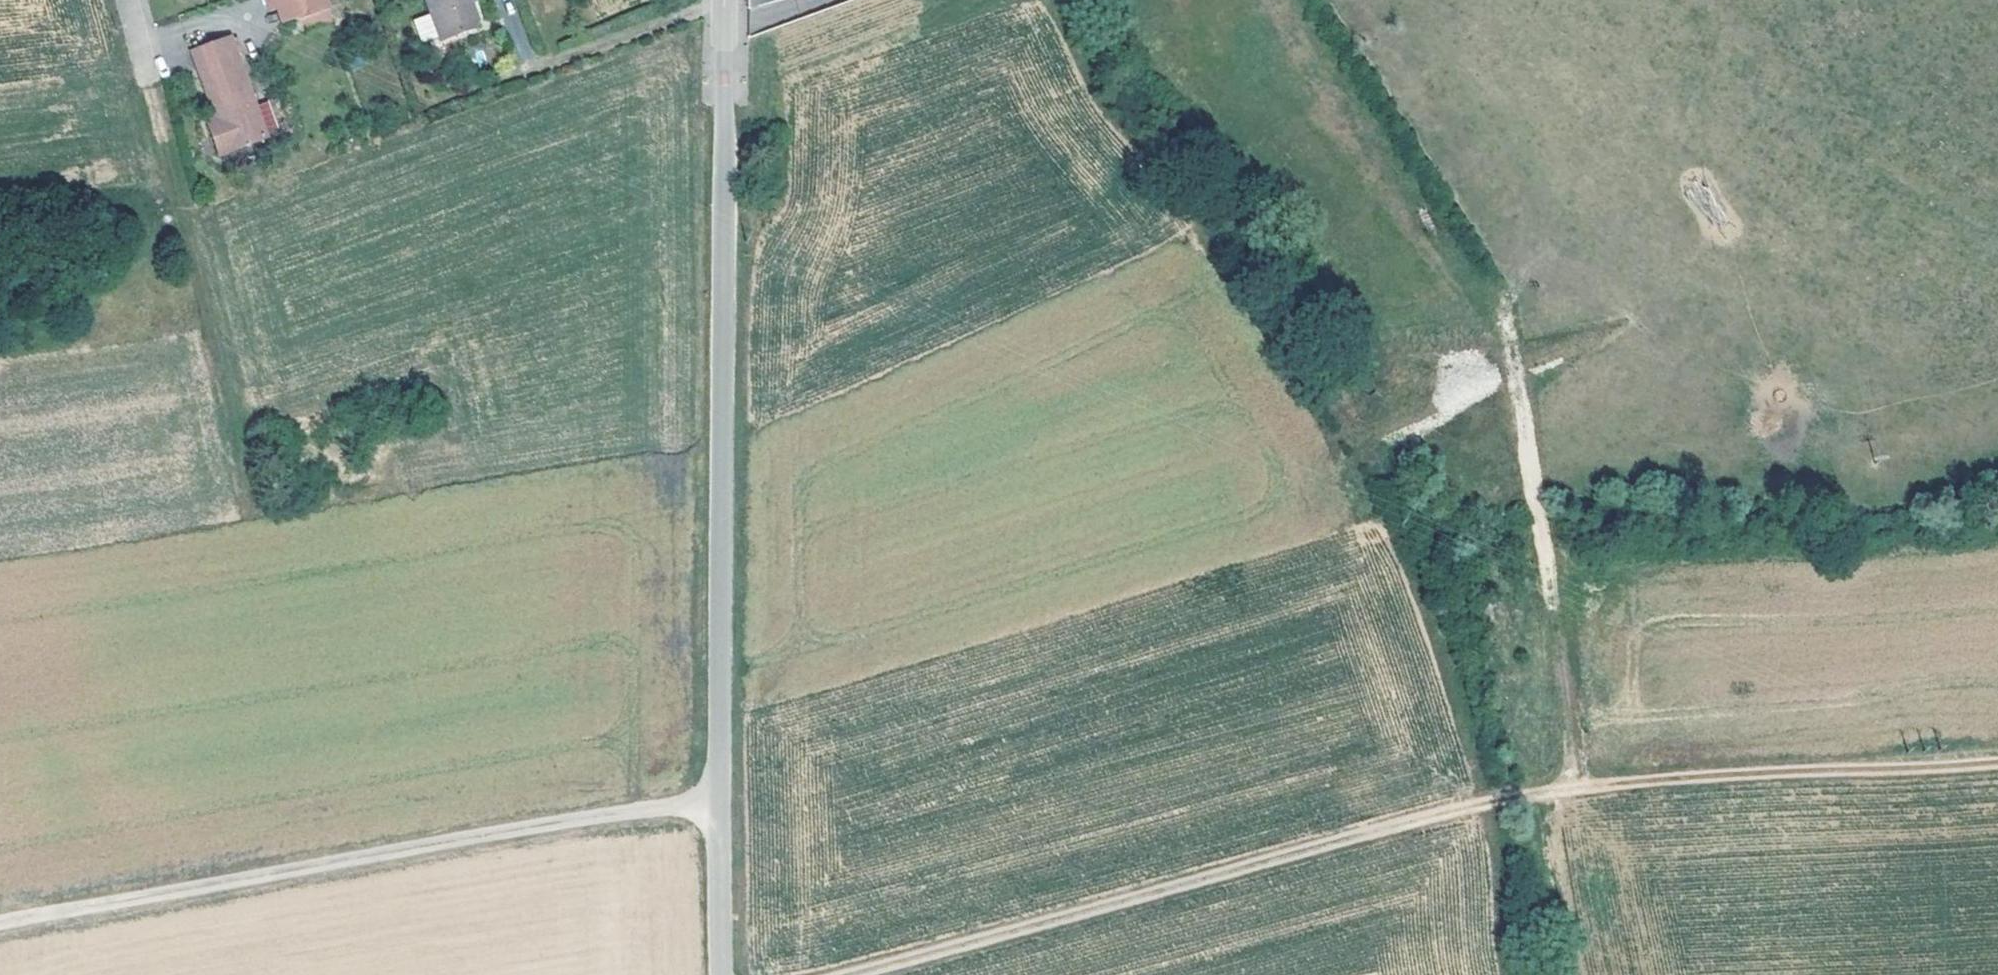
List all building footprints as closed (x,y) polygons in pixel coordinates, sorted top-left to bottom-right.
[(265,14),(307,0),(260,0),(265,14)] [(460,0),(418,0),(419,3),(428,26),(429,29),(466,16),(460,0)] [(419,3),(401,9),(409,32),(428,26),(419,3)] [(205,115),(197,118),(202,134),(211,137),(250,123),(217,23),(182,35),(187,50),(184,51),(201,104),(205,115)] [(205,115),(201,104),(193,107),(197,118),(205,115)]
